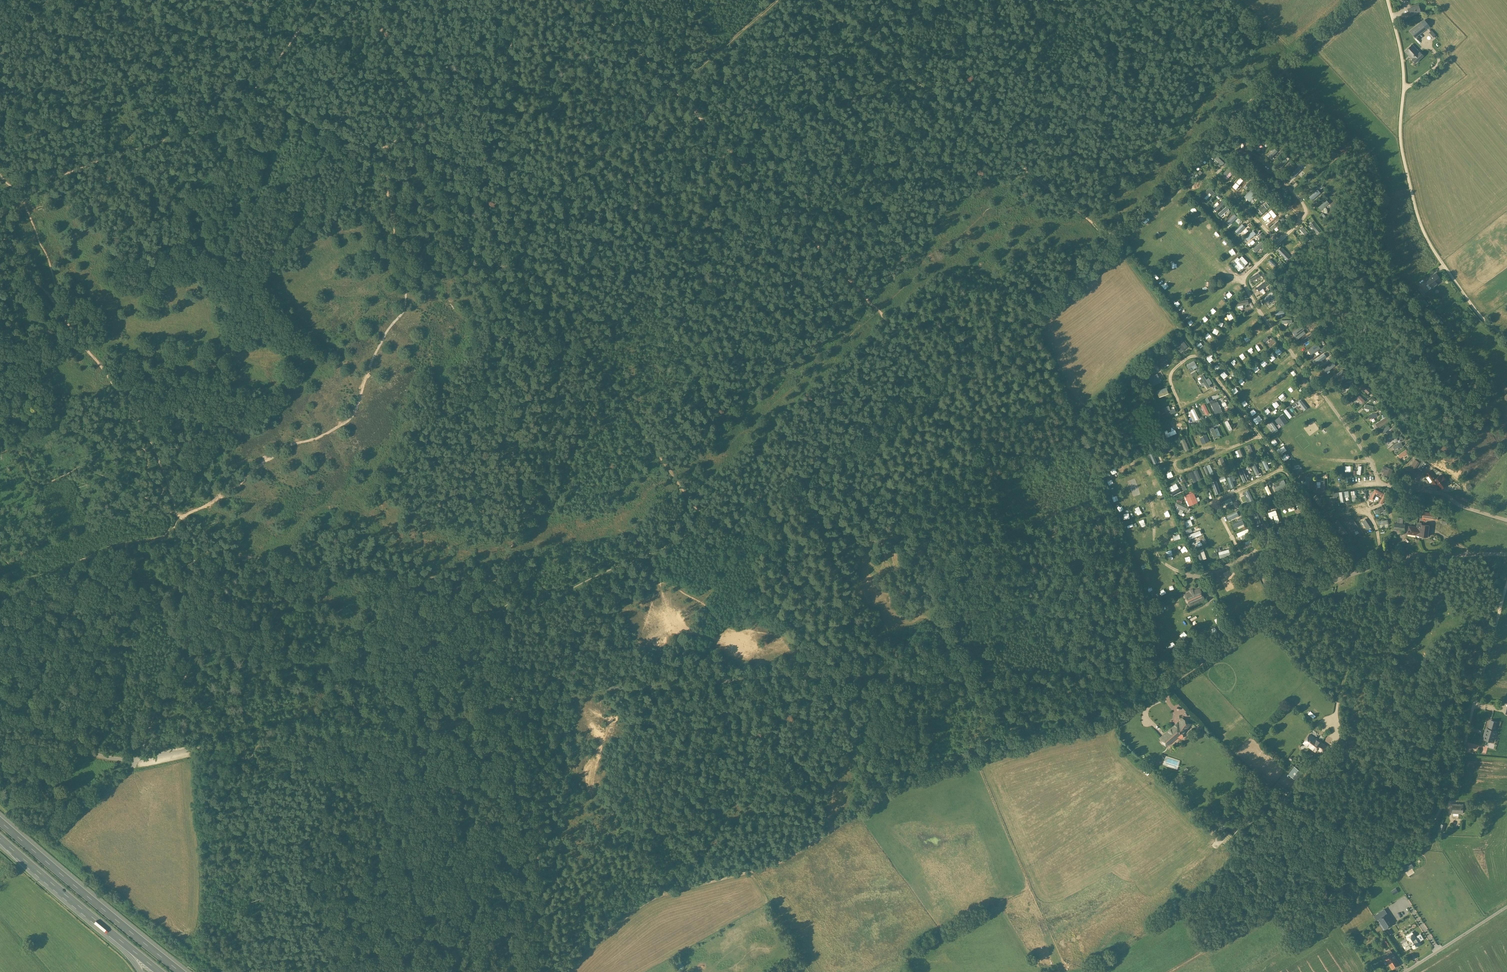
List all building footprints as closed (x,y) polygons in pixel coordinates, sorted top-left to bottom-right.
[(1415,10),(1410,12),(1411,16),(1421,12),(1418,5),(1414,7),(1415,10)] [(1410,31),(1415,38),(1427,29),(1421,22),(1410,31)] [(1420,53),(1412,45),(1405,51),(1413,59),(1413,60),(1415,63),(1423,55),(1420,52),(1420,53)] [(1258,151),(1263,140),(1258,137),(1252,148),(1258,151)] [(1275,148),(1267,155),(1270,159),(1278,151),(1275,148)] [(1222,165),(1224,162),(1217,156),(1214,158),(1222,165)] [(1298,166),(1286,178),(1290,181),(1302,170),(1298,166)] [(1221,175),(1225,178),(1232,170),(1228,167),(1221,175)] [(1185,178),(1188,181),(1194,175),(1191,172),(1185,178)] [(1195,188),(1202,181),(1199,178),(1191,185),(1195,188)] [(1209,193),(1213,196),(1216,193),(1209,187),(1201,196),(1204,198),(1209,193)] [(1252,188),(1244,196),(1249,201),(1257,194),(1252,188)] [(1312,200),(1321,192),(1318,188),(1309,196),(1312,200)] [(1318,206),(1322,212),(1332,205),(1328,199),(1318,206)] [(1222,200),(1214,209),(1217,211),(1225,203),(1222,200)] [(1259,208),(1262,213),(1267,210),(1265,205),(1259,208)] [(1227,206),(1218,213),(1221,216),(1229,209),(1227,206)] [(1235,213),(1226,222),(1229,225),(1238,217),(1235,213)] [(1271,215),(1264,221),(1267,224),(1274,218),(1271,215)] [(1238,233),(1246,227),(1243,223),(1235,230),(1238,233)] [(1253,230),(1245,237),(1248,241),(1256,233),(1253,230)] [(1255,252),(1265,244),(1262,241),(1253,248),(1255,252)] [(1281,246),(1277,250),(1287,260),(1291,256),(1281,246)] [(1238,257),(1234,260),(1236,261),(1233,264),(1239,271),(1249,263),(1243,255),(1239,258),(1238,257)] [(1252,281),(1261,276),(1258,272),(1250,277),(1252,281)] [(1427,280),(1432,288),(1442,280),(1436,273),(1427,280)] [(1258,290),(1268,285),(1266,281),(1256,286),(1258,290)] [(1426,295),(1426,294),(1420,287),(1415,291),(1420,298),(1422,297),(1423,299),(1427,296),(1426,295)] [(1272,292),(1264,298),(1266,301),(1275,295),(1272,292)] [(1292,331),(1298,339),(1306,333),(1301,325),(1292,331)] [(1176,345),(1181,352),(1188,346),(1183,340),(1176,345)] [(1240,341),(1235,344),(1226,349),(1228,353),(1242,346),(1240,341)] [(1312,356),(1323,349),(1318,342),(1308,349),(1312,356)] [(1317,363),(1327,357),(1325,353),(1315,359),(1317,363)] [(1163,367),(1169,363),(1164,355),(1158,359),(1163,367)] [(1188,368),(1192,366),(1193,369),(1198,367),(1195,360),(1186,364),(1188,368)] [(1335,372),(1337,378),(1346,375),(1344,369),(1335,372)] [(1149,376),(1152,385),(1161,382),(1158,373),(1149,376)] [(1203,374),(1200,375),(1202,378),(1199,379),(1202,386),(1206,384),(1208,388),(1211,387),(1210,384),(1212,383),(1210,377),(1206,379),(1203,374)] [(1366,384),(1362,388),(1368,394),(1372,390),(1366,384)] [(1158,396),(1169,394),(1167,387),(1157,390),(1158,396)] [(1362,404),(1365,400),(1358,394),(1355,397),(1362,404)] [(1222,412),(1219,401),(1215,402),(1215,399),(1210,401),(1215,415),(1222,412)] [(1303,410),(1307,408),(1302,399),(1298,401),(1303,410)] [(1200,406),(1204,415),(1210,413),(1205,403),(1200,406)] [(1175,407),(1170,409),(1169,405),(1164,407),(1167,415),(1177,411),(1175,407)] [(1193,421),(1199,418),(1195,408),(1188,411),(1193,421)] [(1284,410),(1290,418),(1292,416),(1286,408),(1284,410)] [(1275,432),(1278,430),(1273,421),(1269,423),(1275,432)] [(1172,424),(1175,432),(1184,429),(1183,425),(1177,427),(1175,422),(1172,424)] [(1381,430),(1383,433),(1390,428),(1388,425),(1381,430)] [(1221,435),(1218,427),(1214,429),(1214,427),(1210,428),(1214,438),(1221,435)] [(1206,431),(1202,432),(1204,437),(1200,438),(1202,443),(1209,441),(1206,431)] [(1387,443),(1396,437),(1394,433),(1384,439),(1387,443)] [(1398,454),(1401,459),(1409,454),(1407,449),(1398,454)] [(1415,459),(1408,470),(1413,474),(1420,463),(1420,462),(1419,462),(1415,459)] [(1416,470),(1422,473),(1428,464),(1420,459),(1419,462),(1420,462),(1420,463),(1421,463),(1416,470)] [(1208,475),(1214,472),(1209,464),(1203,467),(1208,475)] [(1255,464),(1252,466),(1256,475),(1260,473),(1255,464)] [(1192,482),(1201,479),(1198,469),(1189,472),(1192,482)] [(1430,483),(1432,482),(1433,483),(1436,481),(1441,489),(1447,485),(1445,482),(1447,480),(1443,475),(1441,477),(1441,476),(1437,478),(1431,470),(1426,474),(1428,476),(1426,478),(1430,483)] [(1222,492),(1217,480),(1212,482),(1216,494),(1222,492)] [(1325,480),(1317,480),(1317,491),(1325,491),(1325,480)] [(1176,483),(1168,487),(1173,495),(1181,491),(1176,483)] [(1383,503),(1387,493),(1374,488),(1370,499),(1374,501),(1376,495),(1381,497),(1379,502),(1383,503)] [(1349,490),(1333,492),(1333,496),(1329,497),(1329,500),(1337,499),(1337,496),(1340,495),(1341,502),(1346,502),(1345,497),(1349,497),(1349,490)] [(1198,496),(1196,497),(1193,491),(1185,494),(1188,505),(1200,501),(1198,496)] [(1232,511),(1236,510),(1231,497),(1227,498),(1232,511)] [(1178,514),(1181,515),(1183,509),(1187,510),(1188,508),(1176,503),(1175,505),(1177,506),(1176,510),(1179,512),(1178,514)] [(1276,510),(1268,512),(1269,516),(1273,515),(1276,522),(1279,521),(1276,510)] [(1227,515),(1228,519),(1239,515),(1238,511),(1227,515)] [(1422,518),(1438,520),(1439,514),(1423,512),(1422,518)] [(1242,516),(1237,518),(1238,521),(1232,524),(1234,528),(1238,527),(1238,528),(1245,526),(1242,516)] [(1190,519),(1184,521),(1186,527),(1192,525),(1190,519)] [(1348,523),(1355,536),(1362,532),(1355,519),(1348,523)] [(1366,519),(1360,522),(1363,527),(1366,525),(1368,530),(1371,529),(1366,519)] [(1418,522),(1417,524),(1417,527),(1409,526),(1408,534),(1428,537),(1429,526),(1422,525),(1422,523),(1418,522)] [(1394,530),(1405,531),(1405,524),(1395,523),(1394,530)] [(1194,529),(1188,531),(1190,537),(1200,535),(1198,531),(1195,532),(1194,529)] [(1241,543),(1243,548),(1253,545),(1251,540),(1241,543)] [(1220,559),(1231,555),(1229,549),(1218,552),(1220,559)] [(1189,606),(1204,599),(1199,588),(1184,595),(1189,606)] [(1181,720),(1160,738),(1166,744),(1181,732),(1183,734),(1189,725),(1182,719),(1181,720)] [(1494,731),(1493,731),(1496,722),(1489,720),(1487,729),(1486,728),(1483,739),(1491,741),(1494,731)] [(1315,751),(1317,748),(1322,752),(1326,747),(1310,735),(1304,743),(1315,751)] [(1179,759),(1164,758),(1163,767),(1179,767),(1179,759)] [(1304,772),(1294,766),(1289,774),(1298,780),(1304,772)] [(1454,816),(1457,816),(1458,816),(1459,813),(1463,814),(1463,804),(1452,804),(1452,813),(1453,813),(1453,816),(1454,816)] [(1394,923),(1388,913),(1376,920),(1383,931),(1394,923)] [(1420,944),(1418,941),(1419,940),(1420,941),(1424,939),(1421,933),(1417,936),(1418,937),(1416,938),(1414,934),(1407,938),(1407,939),(1405,940),(1406,942),(1403,943),(1407,949),(1412,946),(1413,948),(1420,944)] [(1392,945),(1386,936),(1383,939),(1386,944),(1383,946),(1385,949),(1388,947),(1392,945)] [(1391,950),(1382,956),(1384,960),(1386,959),(1392,969),(1400,964),(1391,950)] [(679,969),(684,966),(681,959),(675,962),(679,969)]
